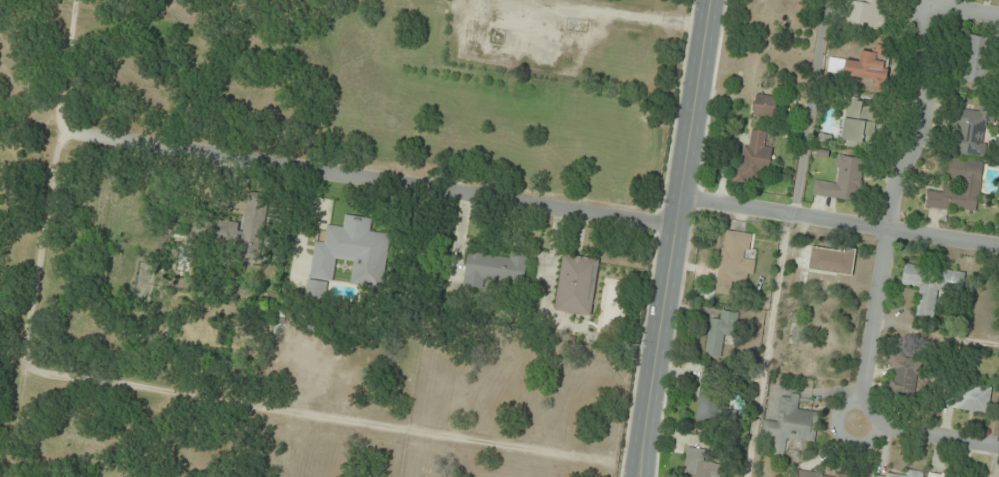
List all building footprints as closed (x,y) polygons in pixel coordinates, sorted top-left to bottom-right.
[(849,2),(850,28),(884,27),(883,0),(869,0),(869,2),(849,2)] [(990,38),(968,35),(962,81),(985,84),(990,38)] [(827,76),(887,83),(891,47),(875,45),(875,52),(861,51),(860,61),(829,58),(827,76)] [(775,118),(777,97),(756,95),(754,116),(775,118)] [(879,105),(846,102),(842,144),(863,147),(864,140),(875,141),(879,105)] [(980,111),(959,109),(954,154),(984,157),(988,124),(993,124),(995,106),(981,105),(980,111)] [(773,148),(764,147),(766,132),(752,130),(750,147),(739,145),(734,182),(757,185),(759,174),(769,175),(773,148)] [(865,159),(838,156),(834,183),(814,180),(812,195),(859,201),(865,159)] [(978,213),(983,163),(951,160),(949,179),(964,180),(963,192),(928,189),(926,208),(978,213)] [(264,205),(248,205),(248,224),(223,224),(222,254),(263,255),(264,205)] [(390,235),(370,232),(372,219),(345,216),(343,228),(327,226),(325,243),(316,242),(311,280),(333,282),(335,261),(355,264),(352,283),(383,287),(390,235)] [(715,294),(732,296),(734,285),(743,286),(744,276),(753,278),(756,257),(748,255),(751,235),(724,231),(715,294)] [(857,250),(810,245),(807,273),(854,278),(857,250)] [(469,251),(465,282),(524,289),(527,258),(469,251)] [(555,312),(591,316),(599,259),(563,254),(555,312)] [(938,291),(962,294),(965,272),(905,264),(902,285),(921,288),(916,318),(934,321),(938,291)] [(738,313),(721,311),(720,320),(709,319),(705,355),(722,357),(724,336),(735,337),(738,313)] [(917,392),(920,355),(894,353),(891,389),(917,392)] [(698,422),(720,423),(723,374),(701,372),(698,422)] [(990,413),(991,386),(952,384),(951,411),(990,413)] [(818,413),(798,411),(800,398),(780,396),(777,423),(763,421),(761,437),(775,439),(773,457),(784,458),(786,440),(815,443),(818,413)] [(687,447),(683,474),(693,476),(720,476),(722,463),(705,461),(706,450),(687,447)]
